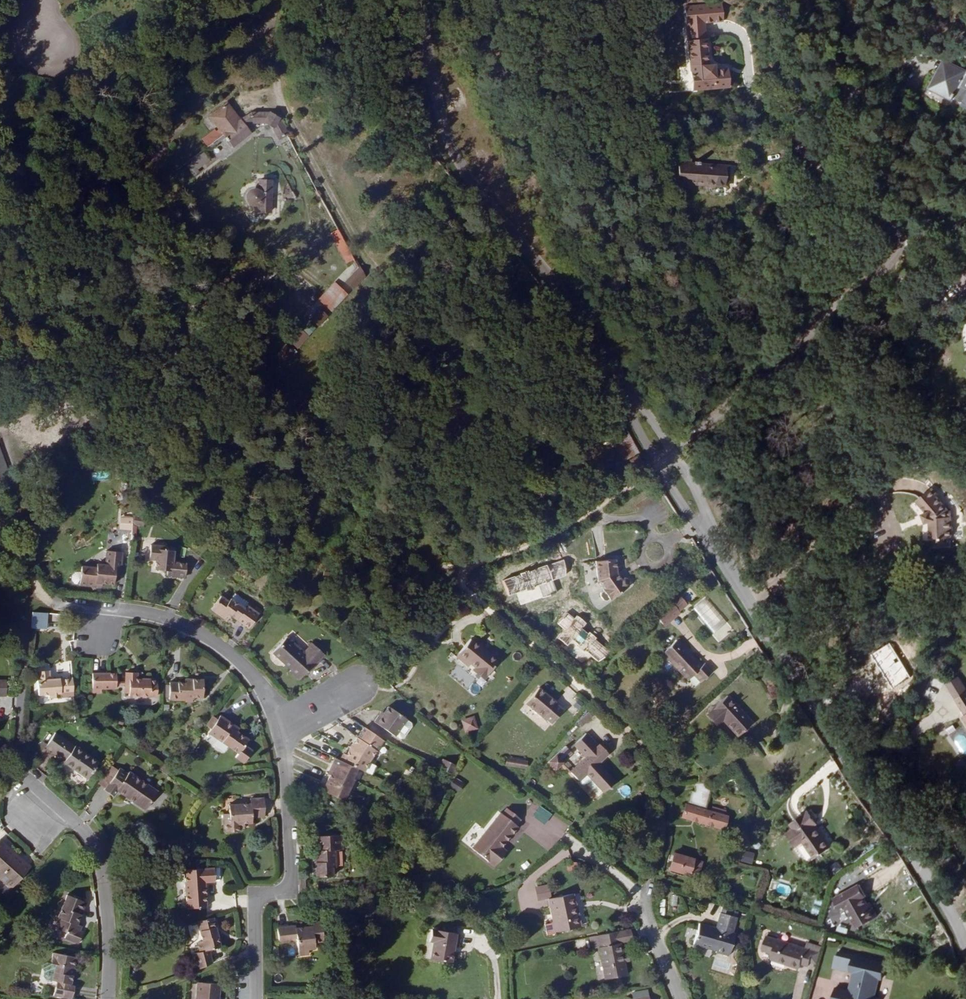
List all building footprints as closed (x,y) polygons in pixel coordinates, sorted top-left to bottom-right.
[(724,21),(722,3),(685,6),(691,90),(729,87),(727,69),(714,70),(713,65),(708,65),(705,23),(724,21)] [(944,59),(929,89),(954,101),(956,98),(964,101),(962,105),(965,107),(965,70),(944,59)] [(226,137),(233,147),(250,133),(245,127),(252,123),(264,123),(273,128),(279,139),(288,135),(279,118),(271,113),(252,114),(240,121),(227,103),(209,117),(220,130),(216,133),(214,130),(203,140),(208,147),(209,146),(211,149),(226,137)] [(210,160),(203,152),(191,161),(192,162),(187,167),(194,176),(199,172),(198,170),(210,160)] [(694,164),(678,163),(676,183),(687,184),(687,182),(704,184),(704,185),(725,187),(725,179),(727,179),(728,166),(716,165),(716,166),(700,165),(700,162),(694,162),(694,164)] [(271,181),(259,180),(259,193),(257,192),(254,191),(251,191),(249,193),(248,196),(248,199),(249,202),(251,203),(253,204),(256,204),(259,202),(258,211),(270,212),(271,181)] [(354,259),(338,230),(330,234),(346,264),(354,259)] [(347,282),(353,288),(364,277),(360,269),(347,282)] [(347,294),(335,283),(319,300),(331,311),(347,294)] [(318,325),(326,317),(320,311),(312,319),(318,325)] [(308,337),(302,331),(291,343),(297,348),(308,337)] [(284,361),(291,353),(285,347),(277,355),(284,361)] [(639,452),(630,434),(614,443),(625,460),(639,452)] [(643,464),(638,456),(629,461),(635,470),(643,464)] [(91,471),(91,480),(108,479),(108,471),(91,471)] [(938,495),(932,488),(917,501),(927,513),(923,514),(927,523),(930,521),(930,538),(935,538),(935,546),(948,546),(948,538),(951,538),(951,514),(947,514),(947,510),(936,497),(938,495)] [(135,532),(135,526),(143,526),(143,516),(119,515),(119,531),(135,532)] [(82,529),(88,536),(100,526),(94,519),(82,529)] [(165,546),(150,545),(149,559),(156,560),(155,570),(167,571),(166,576),(185,577),(186,564),(173,562),(174,551),(164,550),(165,546)] [(120,576),(122,552),(107,551),(105,565),(97,564),(97,568),(81,567),(80,573),(75,572),(72,575),(71,580),(74,584),(79,584),(79,585),(101,587),(102,584),(114,585),(114,576),(120,576)] [(621,579),(617,574),(615,560),(596,562),(598,581),(604,589),(603,590),(603,591),(601,592),(600,596),(603,601),(607,601),(609,599),(610,600),(628,588),(629,585),(629,583),(629,581),(627,579),(626,579),(624,578),(622,578),(621,579)] [(763,583),(750,589),(755,599),(768,592),(763,583)] [(259,614),(246,605),(248,603),(235,594),(231,599),(230,599),(228,602),(220,596),(211,610),(219,615),(221,612),(229,618),(231,616),(249,629),(259,614)] [(670,601),(654,614),(664,627),(680,613),(679,611),(686,605),(679,596),(672,603),(670,601)] [(229,618),(221,612),(219,615),(227,621),(229,618)] [(306,675),(325,655),(312,644),(304,653),(287,637),(272,653),(291,670),(290,671),(299,680),(305,674),(306,675)] [(498,662),(470,639),(456,657),(468,666),(471,663),(477,668),(475,670),(485,678),(498,662)] [(693,675),(700,682),(712,671),(705,663),(702,666),(677,640),(663,654),(687,681),(693,675)] [(754,640),(728,651),(732,659),(757,647),(754,640)] [(61,694),(73,693),(72,678),(50,679),(49,671),(37,671),(38,680),(37,680),(38,695),(49,694),(50,698),(61,698),(61,694)] [(116,679),(116,673),(92,674),(92,693),(101,693),(101,689),(116,689),(116,683),(116,679)] [(124,687),(124,693),(129,693),(129,696),(157,697),(157,680),(137,679),(137,673),(125,673),(125,682),(125,687),(124,687)] [(955,699),(965,716),(963,717),(965,722),(965,689),(958,676),(946,684),(956,699),(955,699)] [(203,698),(203,680),(185,679),(185,683),(169,683),(169,686),(166,686),(166,696),(169,696),(169,700),(184,700),(184,702),(192,703),(192,697),(203,698)] [(556,702),(539,688),(526,703),(543,718),(544,717),(552,724),(563,710),(555,703),(556,702)] [(723,720),(738,736),(752,724),(727,696),(707,715),(717,726),(723,720)] [(406,720),(407,719),(388,707),(384,714),(381,712),(374,722),(395,736),(406,720)] [(589,712),(575,718),(578,725),(592,719),(589,712)] [(232,729),(234,725),(220,716),(217,720),(211,729),(208,733),(239,754),(236,758),(244,763),(252,751),(245,746),(249,740),(234,730),(232,729)] [(211,729),(217,720),(213,717),(207,726),(211,729)] [(395,736),(400,739),(403,738),(411,727),(411,723),(406,720),(395,736)] [(376,751),(383,741),(364,728),(360,734),(362,735),(356,744),(354,743),(349,749),(343,762),(357,768),(364,772),(369,761),(376,751)] [(64,762),(88,779),(99,763),(55,733),(45,747),(65,760),(64,762)] [(586,734),(574,745),(586,758),(570,773),(578,781),(579,781),(579,782),(582,785),(584,785),(586,783),(591,779),(603,792),(614,783),(600,768),(596,764),(599,761),(608,754),(600,745),(598,747),(586,734)] [(549,762),(555,768),(572,753),(565,746),(549,762)] [(343,801),(354,780),(352,779),(357,768),(343,762),(335,758),(332,765),(334,766),(333,770),(330,775),(328,781),(330,782),(328,786),(326,785),(323,791),(343,801)] [(439,769),(452,775),(457,765),(443,759),(439,769)] [(106,787),(104,790),(113,796),(117,790),(145,810),(157,792),(129,772),(128,774),(119,769),(117,772),(111,767),(99,783),(106,787)] [(458,792),(464,784),(454,778),(449,787),(458,792)] [(603,792),(591,779),(586,783),(598,796),(603,792)] [(682,817),(723,829),(727,817),(724,816),(726,811),(712,808),(711,812),(704,810),(711,789),(711,783),(694,783),(695,793),(692,792),(688,805),(686,805),(682,817)] [(252,817),(265,817),(264,798),(250,799),(250,804),(228,805),(229,814),(223,814),(224,832),(238,831),(238,829),(238,824),(244,823),(252,823),(252,817)] [(516,825),(520,819),(507,808),(502,814),(500,813),(472,849),(494,866),(506,851),(499,846),(503,841),(505,843),(518,827),(516,825)] [(803,841),(815,859),(831,847),(816,825),(817,823),(808,811),(790,824),(794,829),(788,833),(796,846),(803,841)] [(335,867),(334,850),(343,850),(342,835),(317,836),(318,855),(319,862),(315,863),(316,877),(333,876),(332,868),(335,867)] [(9,885),(3,891),(6,895),(8,898),(14,891),(15,891),(21,884),(18,882),(30,868),(0,841),(0,877),(9,885)] [(693,859),(674,854),(669,869),(689,875),(697,877),(702,862),(693,860),(693,859)] [(215,882),(214,868),(184,870),(187,909),(206,907),(205,882),(215,882)] [(551,898),(548,885),(535,888),(538,901),(551,898)] [(859,885),(834,899),(841,911),(846,908),(857,928),(877,916),(869,903),(867,904),(864,898),(866,897),(859,885)] [(573,894),(548,899),(553,922),(545,924),(547,935),(556,934),(555,932),(580,927),(573,894)] [(86,902),(67,895),(58,918),(61,919),(58,929),(67,933),(65,938),(78,944),(83,933),(80,932),(82,926),(77,924),(86,902)] [(723,907),(716,929),(699,924),(694,943),(716,950),(716,952),(728,956),(735,935),(732,934),(738,912),(723,907)] [(220,947),(213,918),(197,922),(202,942),(198,943),(200,952),(194,954),(198,970),(212,963),(209,950),(220,947)] [(295,926),(277,928),(279,943),(296,941),(298,956),(308,954),(308,950),(315,949),(314,943),(323,941),(321,922),(313,923),(313,927),(295,929),(295,926)] [(455,934),(431,930),(429,941),(433,942),(430,959),(450,963),(455,934)] [(620,943),(618,933),(618,931),(590,937),(592,949),(599,948),(605,980),(627,975),(624,962),(629,961),(628,954),(622,955),(620,943)] [(631,940),(629,931),(618,933),(620,943),(631,940)] [(810,962),(817,963),(822,947),(808,942),(806,948),(767,936),(762,950),(772,954),(771,960),(800,969),(801,964),(808,967),(810,962)] [(853,955),(837,952),(834,968),(849,971),(853,957),(853,955)] [(53,953),(51,964),(46,963),(43,965),(42,969),(44,972),(44,976),(46,979),(57,981),(54,996),(68,998),(72,998),(75,987),(71,986),(76,958),(53,953)] [(853,957),(849,971),(854,972),(849,991),(837,989),(834,998),(876,998),(874,998),(879,978),(881,978),(884,964),(874,962),(875,961),(860,957),(859,958),(853,957)] [(220,984),(197,982),(196,998),(199,998),(216,998),(216,995),(219,995),(220,984)] [(649,997),(647,991),(632,994),(633,998),(649,998),(649,997)]
